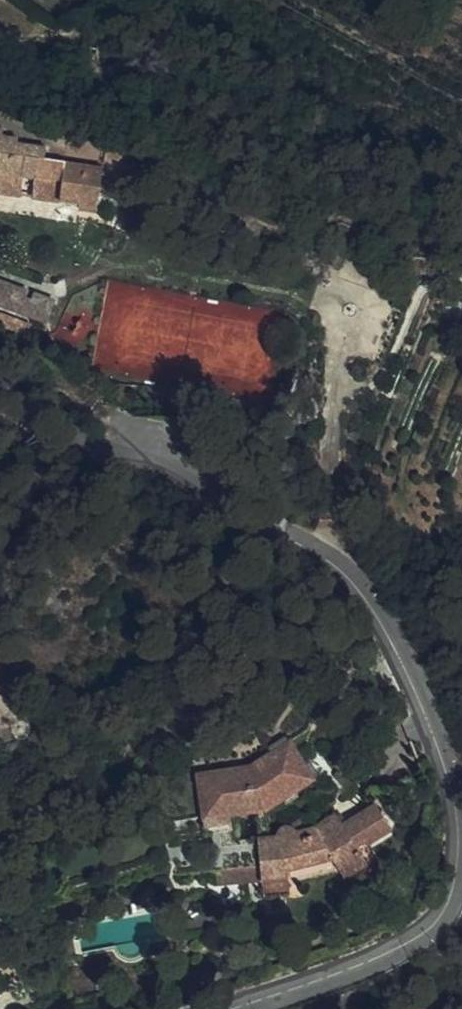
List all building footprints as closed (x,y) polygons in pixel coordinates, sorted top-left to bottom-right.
[(9,188),(13,170),(27,173),(22,191),(67,201),(87,206),(95,167),(37,154),(39,143),(12,136),(13,132),(0,128),(0,186),(9,188)] [(85,212),(87,206),(67,201),(66,207),(85,212)] [(0,289),(0,311),(41,329),(50,312),(30,302),(28,307),(20,303),(22,299),(0,289)] [(15,348),(22,340),(0,327),(0,340),(15,348)] [(251,773),(197,778),(199,826),(272,817),(316,782),(287,747),(251,773)] [(400,805),(368,778),(349,802),(387,833),(400,805)] [(294,882),(294,885),(344,879),(349,886),(371,869),(358,850),(367,841),(359,830),(350,837),(337,820),(314,836),(305,837),(298,837),(289,831),(285,831),(278,835),(275,840),(264,841),(268,885),(294,882)] [(228,825),(207,828),(208,840),(218,838),(221,850),(233,848),(228,825)] [(298,837),(305,837),(300,825),(289,831),(298,837)] [(295,895),(294,885),(294,882),(268,885),(269,897),(295,895)]
